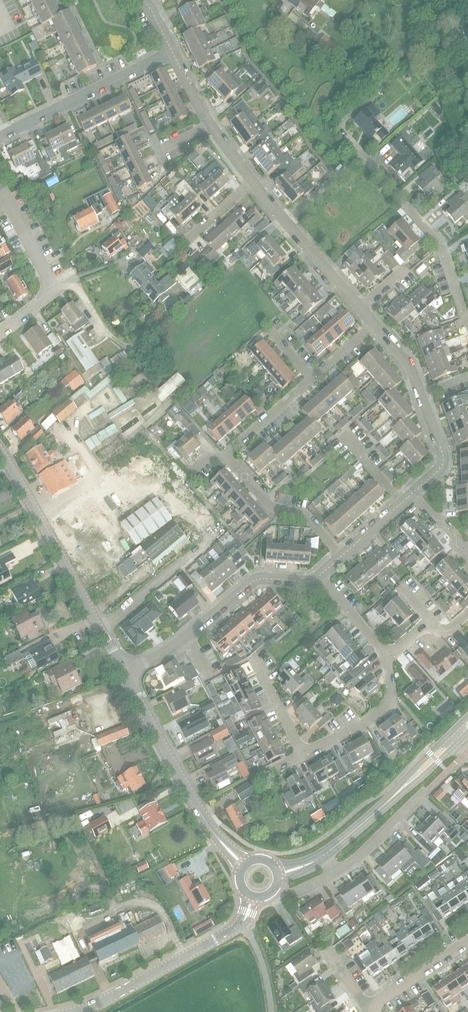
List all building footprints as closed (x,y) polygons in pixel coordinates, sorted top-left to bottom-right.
[(58,42),(59,45),(62,44),(78,75),(96,66),(91,56),(90,53),(81,35),(79,31),(69,12),(66,13),(60,16),(52,0),(29,0),(36,13),(33,14),(34,17),(37,16),(42,25),(31,30),(33,35),(36,41),(36,42),(56,32),(61,41),(58,42)] [(289,3),(307,17),(315,6),(309,1),(309,0),(292,0),(289,3)] [(180,15),(184,22),(205,12),(203,8),(197,10),(194,4),(177,12),(179,16),(180,15)] [(186,31),(188,34),(198,29),(205,26),(202,20),(207,17),(205,12),(184,22),(187,30),(186,31)] [(321,21),(319,27),(330,30),(332,25),(321,21)] [(184,40),(188,47),(209,37),(207,32),(201,35),(198,29),(188,34),(181,37),(182,37),(183,41),(184,40)] [(190,55),(192,59),(209,50),(206,44),(211,42),(218,38),(215,34),(209,37),(188,47),(192,55),(190,55)] [(324,36),(318,44),(335,57),(339,52),(341,49),(324,36)] [(236,37),(229,41),(232,47),(239,43),(236,37)] [(33,42),(29,44),(32,51),(39,48),(35,41),(33,42)] [(209,50),(192,59),(194,62),(195,61),(199,69),(220,59),(217,54),(212,57),(209,50)] [(47,63),(50,70),(56,67),(53,60),(47,63)] [(41,74),(35,61),(14,72),(13,70),(0,76),(0,77),(10,97),(24,90),(20,83),(27,80),(28,81),(41,74)] [(210,86),(216,91),(233,76),(230,72),(225,77),(221,71),(225,67),(221,63),(212,71),(216,75),(207,84),(209,87),(210,86)] [(249,63),(244,67),(247,72),(252,67),(251,65),(249,63)] [(151,77),(156,88),(169,81),(164,70),(151,77)] [(233,76),(216,92),(221,98),(220,99),(223,102),(232,93),(236,98),(245,90),(241,85),(236,80),(233,76)] [(261,80),(252,88),(254,89),(259,95),(266,90),(268,88),(264,82),(263,82),(261,80)] [(156,88),(161,98),(175,92),(169,81),(156,88)] [(129,91),(133,99),(137,97),(133,89),(129,91)] [(161,98),(167,111),(181,105),(175,92),(161,98)] [(124,96),(112,102),(119,116),(130,110),(124,96)] [(137,97),(133,99),(138,109),(142,107),(137,97)] [(239,117),(230,124),(237,134),(257,120),(250,111),(246,105),(243,101),(233,108),(236,113),(239,117)] [(112,102),(100,108),(107,121),(119,116),(112,102)] [(279,103),(274,107),(278,113),(283,109),(279,103)] [(434,103),(430,107),(434,111),(438,108),(434,103)] [(181,105),(167,111),(173,124),(187,117),(181,105)] [(373,119),(379,113),(372,105),(354,121),(360,128),(362,126),(371,137),(376,133),(381,139),(388,133),(382,127),(381,128),(373,119)] [(100,108),(89,114),(96,127),(107,121),(100,108)] [(140,114),(144,123),(149,121),(144,112),(140,114)] [(96,127),(89,114),(77,119),(84,133),(96,127)] [(286,122),(291,128),(295,126),(291,119),(286,122)] [(258,142),(270,133),(271,132),(265,124),(261,127),(257,120),(237,134),(245,145),(255,138),(258,142)] [(149,121),(144,123),(149,132),(153,130),(152,127),(149,121)] [(134,124),(125,129),(127,133),(137,129),(134,124)] [(63,127),(56,131),(66,152),(71,150),(82,144),(77,133),(72,136),(66,125),(63,126),(63,127)] [(127,133),(125,129),(120,131),(116,133),(118,138),(127,133)] [(66,152),(56,131),(48,135),(48,134),(44,135),(50,147),(45,149),(50,160),(56,157),(53,152),(59,149),(65,162),(70,160),(66,152)] [(252,154),(259,164),(278,150),(271,140),(274,138),(270,133),(258,142),(261,147),(252,154)] [(112,135),(103,140),(105,144),(114,140),(112,135)] [(115,144),(121,156),(134,149),(128,137),(115,144)] [(401,157),(390,166),(399,176),(412,164),(415,167),(422,161),(401,137),(391,146),(401,157)] [(105,144),(103,140),(93,144),(96,149),(105,144)] [(443,145),(435,152),(438,155),(446,148),(443,145)] [(42,174),(39,176),(41,180),(51,174),(45,161),(43,162),(37,150),(32,153),(28,146),(22,150),(21,147),(8,153),(15,168),(34,158),(37,165),(42,174)] [(121,156),(126,166),(139,159),(134,149),(121,156)] [(277,168),(280,172),(293,161),(287,153),(283,156),(278,150),(259,164),(267,175),(277,168)] [(100,154),(96,156),(101,165),(105,163),(104,162),(102,156),(100,154)] [(126,166),(132,178),(145,171),(139,159),(126,166)] [(275,184),(283,194),(294,184),(289,178),(302,167),(296,160),(293,161),(280,172),(284,176),(275,184)] [(214,175),(208,180),(218,192),(228,183),(220,174),(224,170),(216,161),(208,169),(214,175)] [(315,167),(324,176),(329,172),(320,162),(315,167)] [(105,163),(101,165),(105,174),(110,172),(105,163)] [(417,186),(427,197),(434,190),(438,195),(444,190),(434,180),(439,175),(431,166),(421,175),(425,179),(417,186)] [(145,171),(132,178),(137,190),(151,184),(145,171)] [(188,176),(183,180),(197,195),(201,192),(209,200),(218,192),(208,180),(201,172),(192,181),(188,176)] [(458,174),(454,177),(458,182),(462,179),(458,174)] [(112,177),(107,179),(112,188),(116,186),(113,179),(112,177)] [(118,177),(113,179),(116,186),(121,183),(118,177)] [(165,177),(160,182),(164,187),(170,182),(165,177)] [(187,200),(181,205),(191,216),(201,208),(193,199),(197,195),(183,180),(175,187),(187,200)] [(294,184),(283,194),(292,204),(303,194),(304,196),(313,188),(308,181),(299,189),(294,184)] [(116,186),(112,188),(116,198),(121,195),(116,186)] [(453,206),(445,212),(454,223),(462,216),(466,221),(467,219),(467,212),(462,206),(467,202),(459,192),(449,201),(453,206)] [(111,195),(101,200),(110,217),(120,213),(111,195)] [(142,201),(148,206),(153,201),(148,196),(142,201)] [(181,205),(173,196),(167,202),(169,204),(161,211),(169,220),(173,216),(181,225),(191,216),(181,205)] [(89,209),(73,217),(80,232),(97,223),(94,217),(102,213),(94,197),(85,201),(89,209)] [(238,210),(221,225),(232,237),(248,222),(252,225),(259,218),(251,209),(244,216),(238,210)] [(126,219),(121,224),(123,226),(124,228),(130,224),(126,219)] [(265,219),(260,223),(264,228),(269,224),(265,219)] [(388,231),(402,247),(395,254),(403,263),(414,253),(410,248),(418,240),(405,226),(406,225),(401,219),(388,231)] [(118,221),(113,225),(117,230),(117,231),(123,226),(121,224),(118,221)] [(232,237),(221,225),(204,241),(209,247),(202,254),(210,262),(218,256),(215,252),(232,237)] [(114,237),(102,247),(110,257),(122,248),(127,244),(123,239),(119,243),(115,238),(120,234),(117,231),(117,230),(112,234),(114,237)] [(255,241),(246,249),(253,257),(256,255),(261,260),(265,257),(276,247),(268,237),(259,245),(255,241)] [(163,247),(169,254),(179,246),(172,239),(163,247)] [(353,246),(356,250),(362,244),(358,241),(353,246)] [(137,253),(141,258),(153,247),(148,242),(145,245),(143,243),(137,248),(139,251),(137,253)] [(10,253),(4,243),(0,245),(0,258),(10,253)] [(265,257),(261,260),(266,266),(263,269),(271,277),(280,269),(276,265),(285,257),(276,247),(265,257)] [(241,250),(236,254),(239,258),(240,259),(245,255),(241,250)] [(204,259),(197,251),(190,256),(197,264),(204,259)] [(343,264),(351,273),(370,255),(367,252),(362,256),(358,251),(343,264)] [(351,273),(358,281),(372,267),(368,263),(377,256),(373,252),(370,255),(351,273)] [(382,260),(391,270),(396,266),(397,265),(388,256),(387,256),(382,260)] [(12,266),(7,258),(0,262),(0,273),(12,266)] [(129,276),(141,290),(153,280),(149,276),(154,271),(145,262),(129,276)] [(174,277),(191,296),(203,285),(188,267),(181,273),(180,272),(174,277)] [(282,283),(286,287),(300,275),(293,267),(274,284),(277,287),(282,283)] [(372,267),(358,281),(366,289),(385,272),(381,268),(377,272),(372,267)] [(11,279),(5,283),(15,301),(16,300),(18,301),(21,299),(22,297),(28,294),(16,273),(10,276),(11,279)] [(285,296),(288,300),(307,283),(300,275),(286,287),(290,292),(285,296)] [(153,280),(141,290),(153,303),(158,298),(162,303),(169,297),(165,293),(173,286),(165,277),(157,284),(153,280)] [(296,299),(300,304),(315,291),(307,283),(288,300),(291,304),(296,299)] [(421,286),(413,293),(430,313),(434,310),(430,305),(436,299),(439,297),(431,289),(429,291),(427,293),(421,286)] [(315,291),(300,304),(304,309),(299,313),(303,317),(322,299),(315,291)] [(413,293),(405,301),(414,311),(418,315),(422,311),(427,316),(430,320),(434,317),(430,313),(413,293)] [(401,296),(393,304),(410,323),(414,320),(418,316),(414,311),(405,301),(401,296)] [(70,325),(69,326),(74,333),(88,323),(83,316),(82,317),(72,304),(61,312),(70,325)] [(326,304),(322,307),(327,313),(331,310),(326,304)] [(410,323),(393,304),(385,311),(398,325),(402,321),(406,326),(405,327),(411,334),(416,329),(410,323)] [(327,313),(322,307),(318,311),(323,317),(327,313)] [(336,315),(332,318),(344,332),(353,324),(351,322),(345,314),(343,312),(337,317),(336,315)] [(348,312),(345,314),(351,322),(355,319),(348,312)] [(329,324),(324,328),(335,340),(344,332),(332,318),(328,322),(329,324)] [(308,320),(304,323),(309,329),(313,326),(308,320)] [(309,329),(304,323),(300,327),(305,333),(309,329)] [(38,326),(24,337),(37,355),(52,345),(53,347),(59,343),(52,334),(47,338),(38,326)] [(313,326),(309,329),(314,334),(317,331),(313,326)] [(317,331),(314,334),(326,348),(335,340),(324,328),(319,333),(317,331)] [(83,330),(66,342),(85,371),(98,362),(90,350),(94,347),(83,330)] [(441,330),(417,339),(421,350),(439,343),(444,341),(442,335),(443,335),(441,330)] [(326,348),(314,334),(310,338),(311,340),(306,344),(317,356),(326,348)] [(253,360),(256,364),(271,351),(262,342),(250,353),(255,358),(253,360)] [(421,350),(425,360),(449,351),(447,346),(441,349),(439,343),(421,350)] [(52,351),(55,356),(62,351),(58,346),(52,351)] [(425,360),(428,370),(447,363),(445,357),(450,355),(457,353),(455,348),(449,351),(425,360)] [(262,366),(266,371),(272,366),(278,360),(271,351),(256,364),(260,368),(262,366)] [(360,363),(367,371),(381,359),(374,351),(360,363)] [(23,370),(15,357),(5,363),(3,359),(0,361),(0,383),(23,370)] [(367,371),(373,379),(387,367),(381,359),(367,371)] [(269,378),(272,382),(280,375),(286,370),(278,360),(272,366),(266,371),(271,376),(269,378)] [(447,363),(428,370),(432,380),(456,371),(455,366),(449,369),(447,363)] [(344,371),(348,377),(353,372),(349,367),(344,371)] [(373,379),(380,386),(394,374),(387,367),(373,379)] [(29,368),(25,372),(29,378),(34,375),(29,368)] [(235,375),(238,380),(244,374),(241,370),(235,375)] [(280,375),(272,382),(275,386),(277,384),(282,389),(294,379),(286,370),(280,375)] [(74,371),(63,379),(72,391),(83,383),(74,371)] [(244,374),(238,380),(242,383),(248,378),(244,374)] [(348,378),(353,384),(357,380),(352,374),(348,378)] [(378,402),(385,410),(399,398),(392,390),(401,382),(394,374),(380,386),(387,394),(378,402)] [(215,375),(211,379),(216,384),(220,381),(215,375)] [(69,399),(72,402),(84,392),(90,399),(113,380),(109,376),(90,391),(85,385),(69,399)] [(340,377),(332,384),(344,398),(352,391),(340,377)] [(211,379),(202,387),(207,392),(216,384),(211,379)] [(357,380),(353,384),(357,389),(362,385),(357,380)] [(332,384),(324,390),(336,404),(344,398),(332,384)] [(113,389),(122,404),(127,400),(118,386),(113,389)] [(226,386),(221,390),(230,401),(234,397),(235,396),(226,386)] [(202,387),(193,395),(198,400),(202,397),(207,392),(202,387)] [(251,394),(254,397),(260,392),(257,388),(251,394)] [(324,390),(317,397),(329,411),(336,404),(324,390)] [(361,393),(366,399),(370,395),(365,390),(361,393)] [(12,396),(16,401),(22,395),(19,391),(12,396)] [(441,405),(445,415),(463,408),(461,403),(467,400),(466,398),(467,398),(467,391),(458,395),(459,398),(441,405)] [(260,392),(254,397),(258,401),(264,396),(260,392)] [(198,400),(193,395),(189,398),(194,404),(198,400)] [(370,395),(366,399),(371,404),(375,401),(370,395)] [(234,397),(230,401),(246,418),(255,410),(244,398),(239,403),(234,397)] [(317,397),(309,404),(321,418),(329,411),(317,397)] [(385,410),(391,418),(405,405),(399,398),(385,410)] [(6,423),(19,413),(15,408),(18,405),(14,399),(10,403),(9,402),(0,410),(0,416),(6,423)] [(51,414),(52,415),(40,425),(45,430),(56,420),(60,424),(77,409),(69,399),(51,414)] [(121,406),(107,415),(109,419),(134,404),(132,400),(121,406)] [(231,409),(226,414),(237,426),(246,418),(230,401),(226,404),(231,409)] [(301,411),(308,418),(314,424),(321,418),(309,404),(301,411)] [(360,404),(355,409),(359,413),(364,409),(360,404)] [(391,418),(398,425),(406,419),(412,413),(405,405),(391,418)] [(192,424),(176,406),(167,414),(175,423),(178,421),(185,429),(192,424)] [(445,415),(449,425),(467,417),(467,413),(465,414),(463,408),(445,415)] [(359,413),(355,409),(349,414),(353,418),(359,413)] [(374,412),(369,417),(372,421),(377,416),(374,412)] [(219,416),(215,420),(228,434),(237,426),(226,414),(221,418),(219,416)] [(452,435),(467,429),(467,417),(449,425),(452,435)] [(308,418),(299,426),(312,439),(320,432),(314,424),(308,418)] [(345,418),(339,423),(342,428),(348,422),(345,418)] [(360,422),(365,428),(369,424),(364,418),(360,422)] [(12,430),(21,440),(29,434),(31,436),(27,440),(30,444),(43,434),(37,427),(34,429),(25,419),(12,430)] [(392,430),(399,438),(413,426),(406,419),(398,425),(392,430)] [(228,434),(215,420),(211,423),(213,425),(208,430),(218,442),(228,434)] [(342,428),(339,423),(334,428),(338,432),(342,428)] [(369,424),(365,428),(369,433),(373,429),(369,424)] [(299,426),(292,432),(305,446),(312,439),(299,426)] [(399,438),(405,446),(414,439),(420,434),(413,426),(399,438)] [(452,435),(456,445),(467,441),(467,429),(452,435)] [(292,432),(284,439),(298,452),(305,446),(292,432)] [(324,436),(328,441),(333,436),(329,432),(324,436)] [(174,446),(184,458),(200,445),(189,433),(174,446)] [(377,434),(373,437),(378,443),(382,439),(379,436),(377,434)] [(284,439),(277,445),(289,459),(298,452),(284,439)] [(399,451),(406,459),(420,447),(414,439),(405,446),(399,451)] [(263,444),(255,451),(267,465),(275,459),(270,452),(263,444)] [(277,445),(270,452),(275,459),(282,466),(289,459),(277,445)] [(376,448),(380,453),(384,449),(380,445),(376,448)] [(50,461),(56,458),(51,451),(46,454),(41,446),(26,455),(37,473),(52,464),(50,461)] [(323,451),(327,455),(332,450),(328,446),(323,451)] [(420,447),(406,459),(413,467),(427,455),(420,447)] [(384,449),(380,453),(386,459),(390,456),(384,449)] [(267,465),(255,451),(247,458),(260,472),(267,465)] [(460,464),(467,464),(467,451),(460,452),(460,464)] [(321,453),(315,458),(319,462),(324,457),(321,453)] [(319,462),(315,458),(310,462),(313,467),(319,462)] [(39,477),(52,498),(77,483),(64,461),(39,477)] [(305,466),(300,471),(303,475),(309,470),(305,466)] [(352,467),(347,472),(351,475),(356,471),(352,467)] [(381,471),(386,477),(390,473),(385,468),(381,471)] [(219,489),(231,478),(224,470),(210,483),(205,487),(208,491),(213,486),(213,487),(215,485),(219,489)] [(303,475),(300,471),(294,476),(298,480),(303,475)] [(283,472),(278,477),(281,482),(287,477),(283,472)] [(351,475),(347,472),(342,476),(345,480),(351,475)] [(390,473),(386,477),(390,483),(395,479),(390,473)] [(281,482),(278,477),(272,482),(276,486),(281,482)] [(219,503),(239,487),(231,478),(219,489),(223,494),(217,500),(219,503)] [(337,480),(332,485),(336,489),(341,484),(337,480)] [(371,482),(363,489),(375,503),(383,496),(371,482)] [(336,489),(332,485),(326,490),(330,494),(336,489)] [(233,505),(246,495),(239,487),(219,503),(223,507),(227,503),(230,501),(233,505)] [(455,488),(456,500),(467,500),(467,488),(461,488),(455,488)] [(363,489),(355,496),(367,509),(375,503),(363,489)] [(322,494),(317,498),(321,502),(326,498),(322,494)] [(234,519),(234,520),(253,503),(246,495),(233,505),(238,510),(235,512),(236,512),(233,514),(231,516),(234,519)] [(355,496),(347,503),(360,516),(367,509),(355,496)] [(321,502),(317,498),(311,503),(315,507),(321,502)] [(456,500),(457,513),(467,512),(467,500),(456,500)] [(244,517),(248,522),(261,512),(253,503),(234,520),(237,523),(242,519),(244,517)] [(347,503),(340,509),(352,523),(360,516),(347,503)] [(340,509),(332,516),(345,530),(352,523),(340,509)] [(261,512),(248,522),(252,526),(250,528),(245,532),(248,536),(253,532),(267,519),(261,512)] [(86,515),(67,526),(73,538),(84,532),(87,538),(107,527),(101,516),(90,522),(86,515)] [(390,546),(394,549),(422,525),(415,517),(411,520),(406,515),(396,524),(404,534),(390,546)] [(345,530),(332,516),(324,523),(337,537),(345,530)] [(422,525),(394,549),(397,553),(400,550),(410,541),(414,546),(429,533),(422,525)] [(413,554),(416,558),(436,541),(429,533),(414,546),(418,550),(413,554)] [(265,561),(275,562),(277,546),(271,546),(271,543),(272,536),(267,536),(267,542),(266,542),(265,561)] [(275,562),(287,563),(289,538),(284,538),(284,544),(283,544),(283,546),(277,546),(275,562)] [(287,563),(298,564),(299,548),(293,547),(293,544),(293,538),(289,538),(287,563)] [(299,548),(298,564),(309,564),(309,555),(310,552),(310,548),(310,546),(310,539),(306,539),(305,545),(305,548),(299,548)] [(432,566),(433,565),(443,555),(440,552),(443,550),(436,541),(416,558),(420,562),(424,558),(428,562),(429,562),(432,565),(432,566)] [(219,542),(215,545),(236,571),(245,564),(240,558),(245,554),(236,543),(231,548),(232,549),(228,553),(224,548),(219,542)] [(220,559),(216,563),(228,578),(236,571),(215,545),(211,548),(216,554),(220,559)] [(378,548),(369,556),(386,575),(390,579),(393,576),(386,567),(391,563),(390,563),(396,558),(387,546),(381,552),(378,548)] [(10,576),(4,565),(15,560),(12,553),(0,559),(0,581),(10,576)] [(435,568),(442,577),(456,564),(453,561),(451,563),(447,558),(446,559),(443,555),(433,565),(436,568),(435,568)] [(199,559),(203,565),(220,585),(228,578),(216,563),(211,567),(207,562),(202,556),(199,559)] [(369,556),(361,563),(374,578),(379,573),(383,578),(386,575),(369,556)] [(403,556),(399,559),(399,560),(402,563),(404,565),(408,562),(407,560),(403,556)] [(113,561),(91,574),(98,587),(120,575),(113,561)] [(361,563),(353,570),(370,589),(373,586),(369,581),(374,578),(361,563)] [(438,580),(446,588),(461,575),(457,570),(459,568),(456,564),(442,577),(438,580)] [(220,585),(203,565),(200,568),(204,573),(199,576),(195,572),(190,576),(202,589),(206,586),(211,592),(220,585)] [(370,589),(353,570),(345,577),(350,583),(347,585),(354,593),(357,591),(357,592),(362,588),(366,592),(370,589)] [(177,579),(186,590),(192,585),(183,574),(177,579)] [(456,593),(467,583),(467,578),(467,577),(465,579),(461,575),(446,588),(449,592),(453,589),(456,593)] [(421,585),(426,591),(430,587),(426,582),(421,585)] [(10,590),(19,607),(40,596),(34,584),(24,589),(22,583),(10,590)] [(456,593),(460,598),(456,602),(461,608),(463,610),(467,606),(467,583),(456,593)] [(430,587),(426,591),(431,596),(435,593),(430,587)] [(169,606),(179,618),(197,604),(188,592),(169,606)] [(269,592),(261,599),(274,614),(282,607),(269,592)] [(155,596),(158,601),(163,598),(159,593),(155,596)] [(384,612),(390,619),(404,607),(397,598),(392,603),(388,598),(374,610),(380,617),(384,612)] [(436,602),(440,607),(444,603),(440,598),(436,602)] [(261,599),(252,606),(265,621),(271,617),(273,619),(276,616),(274,614),(261,599)] [(444,603),(440,607),(445,613),(449,609),(444,603)] [(152,604),(121,628),(136,646),(147,637),(144,634),(153,628),(149,624),(161,614),(152,604)] [(252,606),(244,613),(255,626),(257,629),(265,621),(252,606)] [(404,607),(390,619),(396,626),(392,630),(395,633),(390,637),(395,643),(406,633),(404,630),(411,624),(407,620),(412,616),(404,607)] [(242,611),(234,618),(247,633),(255,626),(244,613),(242,611)] [(11,620),(21,638),(27,634),(30,639),(38,635),(36,630),(43,627),(38,617),(28,622),(23,614),(11,620)] [(234,618),(226,625),(239,640),(244,636),(248,640),(251,637),(247,633),(234,618)] [(324,637),(331,645),(346,632),(339,624),(324,637)] [(226,625),(218,632),(231,647),(239,640),(226,625)] [(273,629),(277,634),(280,638),(284,634),(277,625),(273,629)] [(231,647),(218,632),(209,639),(223,655),(227,650),(231,654),(234,652),(231,647)] [(331,645),(338,653),(354,640),(346,632),(331,645)] [(280,638),(277,634),(269,642),(271,645),(280,638)] [(460,645),(458,647),(467,658),(467,638),(465,641),(460,634),(455,639),(460,645)] [(338,653),(345,661),(361,648),(354,640),(338,653)] [(260,647),(257,644),(254,642),(251,645),(253,648),(252,648),(255,651),(260,647)] [(28,651),(37,669),(58,658),(52,646),(43,651),(40,645),(28,651)] [(361,648),(345,661),(350,667),(347,670),(353,678),(363,669),(359,665),(368,657),(361,648)] [(5,657),(10,666),(23,659),(21,655),(19,657),(16,651),(5,657)] [(416,656),(428,670),(432,667),(440,676),(456,662),(446,651),(432,662),(423,651),(416,656)] [(242,661),(240,657),(238,655),(224,662),(228,668),(242,661)] [(279,685),(282,688),(296,676),(293,672),(298,667),(290,658),(278,669),(282,673),(277,678),(281,683),(279,685)] [(168,677),(163,680),(166,686),(183,677),(186,683),(191,680),(192,680),(197,677),(191,666),(186,668),(180,671),(176,662),(163,668),(168,677)] [(46,672),(51,681),(55,679),(58,684),(61,682),(66,691),(80,683),(72,667),(64,671),(62,665),(63,665),(63,663),(46,672)] [(359,674),(350,682),(354,687),(364,699),(379,686),(369,675),(374,671),(369,665),(359,674)] [(404,693),(414,704),(433,688),(423,677),(424,676),(414,665),(407,671),(417,682),(404,693)] [(223,690),(246,678),(241,669),(234,672),(232,669),(224,674),(225,677),(224,678),(227,683),(221,686),(223,690)] [(325,677),(331,684),(336,680),(330,673),(325,677)] [(296,676),(282,688),(285,692),(288,690),(292,695),(297,690),(301,695),(313,685),(305,675),(300,680),(296,676)] [(234,697),(251,688),(246,678),(223,690),(220,692),(222,696),(226,695),(231,692),(234,697)] [(191,680),(186,683),(180,686),(182,691),(166,699),(173,713),(190,705),(184,693),(195,687),(191,680)] [(456,692),(463,699),(467,695),(467,684),(467,683),(456,692)] [(211,684),(206,686),(211,697),(216,694),(211,684)] [(231,706),(233,709),(256,697),(251,688),(234,697),(236,702),(231,705),(231,706)] [(297,719),(300,722),(314,710),(307,702),(313,697),(308,692),(296,703),(300,708),(295,712),(299,717),(297,719)] [(331,703),(339,705),(341,697),(333,694),(331,703)] [(256,698),(233,709),(235,714),(241,711),(245,720),(258,714),(256,710),(261,708),(256,698)] [(199,706),(203,713),(214,708),(210,701),(199,706)] [(450,702),(444,707),(450,713),(456,708),(450,702)] [(314,710),(300,722),(303,726),(305,724),(309,729),(315,725),(319,730),(331,719),(327,714),(321,719),(314,710)] [(63,730),(53,733),(54,737),(76,729),(69,712),(48,721),(49,725),(59,721),(63,730)] [(178,724),(185,738),(208,727),(200,712),(178,724)] [(245,732),(247,736),(270,724),(265,715),(247,724),(250,729),(245,732)] [(396,716),(387,722),(397,736),(402,733),(404,736),(408,733),(411,739),(417,735),(409,723),(404,727),(396,716)] [(230,719),(224,722),(226,725),(228,729),(234,726),(230,719)] [(397,736),(387,722),(378,728),(386,739),(381,743),(388,754),(394,751),(390,745),(394,743),(392,740),(397,736)] [(255,738),(257,743),(275,734),(270,724),(247,736),(249,741),(255,738)] [(95,739),(99,747),(129,736),(125,725),(95,737),(95,739)] [(223,726),(210,733),(215,743),(228,736),(227,735),(223,726)] [(239,735),(233,738),(235,742),(239,740),(241,739),(247,736),(245,732),(239,735)] [(252,758),(257,755),(280,744),(275,734),(257,743),(260,748),(250,753),(252,758)] [(363,738),(353,743),(363,759),(370,755),(373,760),(380,756),(371,740),(366,743),(363,738)] [(191,749),(197,762),(216,753),(209,740),(191,749)] [(363,759),(353,743),(343,749),(346,754),(341,757),(350,773),(357,769),(354,764),(363,759)] [(280,744),(257,756),(259,760),(265,757),(267,763),(270,762),(271,764),(281,759),(280,757),(285,754),(280,744)] [(206,775),(213,787),(215,786),(216,787),(217,786),(219,789),(230,784),(228,780),(228,779),(225,773),(237,766),(232,755),(213,765),(216,770),(206,775)] [(328,757),(318,763),(328,779),(335,775),(338,780),(346,776),(337,760),(331,763),(328,757)] [(328,779),(318,763),(308,769),(311,774),(306,777),(315,793),(323,789),(320,784),(328,779)] [(118,781),(115,782),(118,786),(120,785),(122,789),(128,786),(131,792),(144,784),(135,768),(122,775),(117,779),(118,781)] [(291,791),(283,796),(290,808),(306,799),(313,795),(304,779),(299,782),(296,776),(286,782),(291,791)] [(466,798),(467,796),(467,780),(465,783),(461,779),(452,788),(456,792),(458,790),(466,798)] [(234,790),(241,802),(252,795),(253,798),(257,797),(254,793),(257,792),(253,786),(251,787),(248,782),(234,790)] [(346,792),(350,797),(357,791),(353,786),(346,792)] [(433,796),(438,802),(446,794),(441,789),(433,796)] [(93,796),(97,806),(101,804),(97,795),(93,796)] [(144,821),(137,825),(143,835),(166,822),(156,803),(139,813),(144,821)] [(225,810),(236,830),(253,821),(249,815),(244,818),(245,819),(243,820),(234,805),(225,810)] [(321,810),(317,812),(321,819),(325,817),(321,810)] [(454,810),(449,815),(455,821),(460,816),(454,810)] [(432,815),(424,823),(439,838),(444,832),(449,837),(456,830),(447,821),(443,825),(432,815)] [(88,825),(95,838),(112,829),(105,816),(88,825)] [(439,838),(424,823),(416,832),(426,842),(422,846),(431,855),(438,848),(434,843),(439,838)] [(393,852),(389,855),(401,869),(404,872),(415,862),(421,870),(424,867),(430,863),(420,851),(419,850),(415,853),(407,843),(402,848),(399,844),(392,850),(393,852)] [(455,853),(459,858),(464,855),(461,849),(455,853)] [(441,851),(430,862),(436,867),(448,858),(441,851)] [(401,869),(389,855),(385,859),(384,857),(377,863),(380,867),(375,871),(388,886),(393,881),(390,878),(401,869)] [(445,863),(445,864),(449,868),(455,864),(451,859),(445,863)] [(135,866),(138,873),(148,869),(145,861),(135,866)] [(162,869),(168,881),(177,875),(171,864),(162,869)] [(449,868),(445,864),(439,868),(443,872),(449,868)] [(437,871),(428,877),(431,881),(440,875),(437,871)] [(356,881),(352,884),(361,899),(373,891),(376,894),(381,890),(371,874),(365,878),(363,874),(355,880),(356,881)] [(457,880),(460,885),(467,897),(467,878),(466,874),(462,877),(457,880)] [(194,899),(189,901),(195,911),(204,906),(202,904),(209,901),(201,887),(199,888),(198,886),(194,888),(187,877),(178,882),(186,896),(191,893),(194,899)] [(416,887),(419,891),(431,881),(428,877),(416,887)] [(451,891),(461,907),(467,902),(467,897),(460,885),(457,880),(453,882),(456,887),(451,891)] [(361,899),(352,884),(347,887),(346,886),(338,891),(341,895),(335,898),(346,914),(352,910),(350,907),(361,899)] [(429,898),(424,901),(433,914),(438,911),(443,919),(452,913),(438,892),(435,886),(433,887),(433,892),(434,895),(438,900),(433,903),(429,898)] [(448,886),(438,892),(452,912),(461,907),(451,891),(448,886)] [(385,898),(388,903),(394,899),(391,895),(385,898)] [(331,919),(339,914),(331,903),(325,908),(319,899),(300,912),(309,925),(311,924),(312,926),(314,926),(317,924),(317,922),(316,920),(327,913),(331,919)] [(392,905),(395,909),(402,904),(399,901),(392,905)] [(415,916),(411,918),(425,939),(434,933),(429,925),(434,922),(426,909),(420,912),(424,917),(419,921),(415,916)] [(380,912),(373,916),(376,921),(383,916),(380,912)] [(119,924),(88,938),(100,964),(166,932),(159,917),(123,934),(119,924)] [(411,926),(406,929),(416,945),(425,939),(411,918),(408,921),(411,926)] [(269,927),(279,943),(285,939),(290,946),(302,938),(295,926),(289,930),(282,919),(269,927)] [(355,919),(348,924),(352,929),(359,924),(355,919)] [(210,920),(192,930),(195,936),(213,926),(210,920)] [(367,925),(370,929),(377,925),(374,920),(367,925)] [(402,932),(397,935),(407,951),(416,945),(406,929),(405,929),(402,924),(401,923),(397,925),(398,927),(402,932)] [(337,931),(341,937),(351,931),(347,924),(337,931)] [(394,941),(389,943),(399,960),(409,953),(407,951),(397,935),(395,932),(393,930),(389,933),(394,941)] [(382,933),(378,935),(380,938),(382,941),(385,946),(379,949),(390,966),(399,960),(389,943),(386,938),(384,935),(382,933)] [(343,944),(349,951),(355,946),(349,939),(343,944)] [(366,947),(371,955),(382,971),(390,966),(379,949),(375,941),(371,944),(366,947)] [(47,946),(39,950),(44,962),(53,958),(47,946)] [(294,975),(300,983),(313,974),(310,969),(316,964),(308,952),(291,963),(298,972),(294,975)] [(382,971),(371,955),(362,962),(359,956),(354,960),(362,973),(367,969),(372,977),(382,971)] [(94,977),(86,959),(48,977),(57,995),(94,977)] [(452,976),(463,991),(467,988),(467,980),(461,970),(452,976)] [(452,976),(443,982),(457,1002),(461,1000),(458,995),(463,991),(452,976)] [(308,991),(314,1000),(329,990),(322,981),(314,986),(310,981),(300,988),(304,994),(308,991)] [(457,1002),(443,982),(434,988),(444,1004),(446,1007),(448,1007),(451,1005),(451,1003),(453,1005),(457,1002)] [(313,1007),(316,1011),(328,1011),(330,1011),(326,1005),(335,1000),(329,990),(314,1000),(317,1005),(313,1007)] [(428,992),(421,996),(424,1000),(430,996),(428,992)] [(414,1009),(420,1006),(418,1002),(403,1011),(416,1011),(414,1009)]
